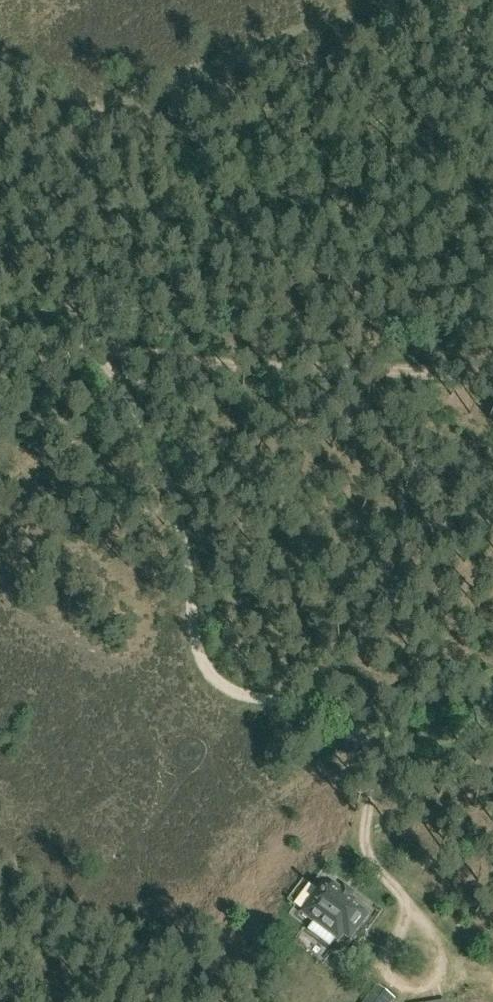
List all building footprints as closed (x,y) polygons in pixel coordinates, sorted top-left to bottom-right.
[(366,915),(353,905),(357,899),(353,897),(355,894),(344,885),(341,888),(334,883),(328,890),(323,886),(303,913),(314,921),(307,931),(330,948),(335,941),(338,944),(345,935),(349,938),(366,915)] [(375,988),(365,1001),(390,1001),(391,1000),(375,988)]
